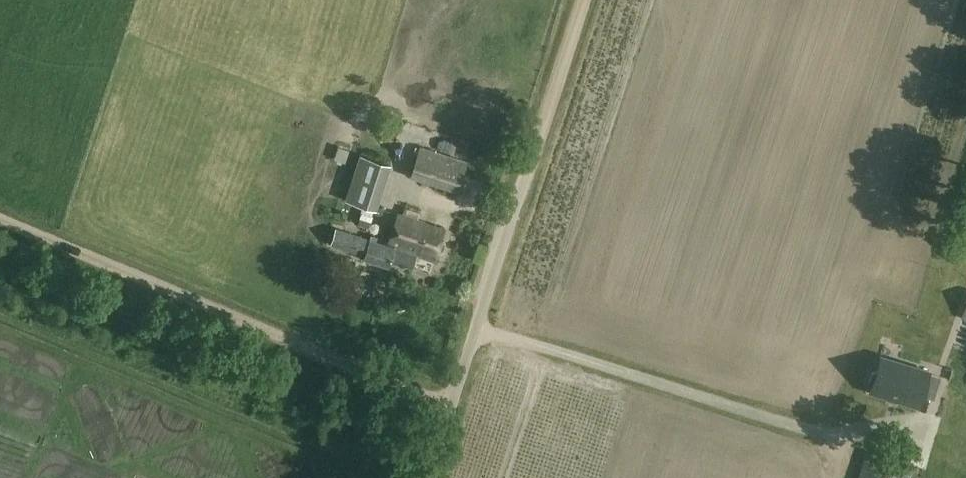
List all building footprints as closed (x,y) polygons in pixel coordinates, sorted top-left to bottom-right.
[(505,135),(508,127),(502,125),(499,132),(505,135)] [(410,177),(458,191),(468,161),(420,146),(410,177)] [(360,154),(346,200),(376,209),(390,164),(360,154)] [(372,236),(371,239),(337,229),(332,244),(365,254),(363,258),(390,266),(392,261),(413,267),(416,256),(434,261),(444,228),(398,214),(390,243),(396,245),(396,248),(377,242),(378,238),(372,236)] [(878,370),(873,371),(870,382),(873,386),(871,391),(919,405),(930,371),(882,356),(878,370)] [(919,466),(866,450),(857,477),(916,477),(919,466)]
